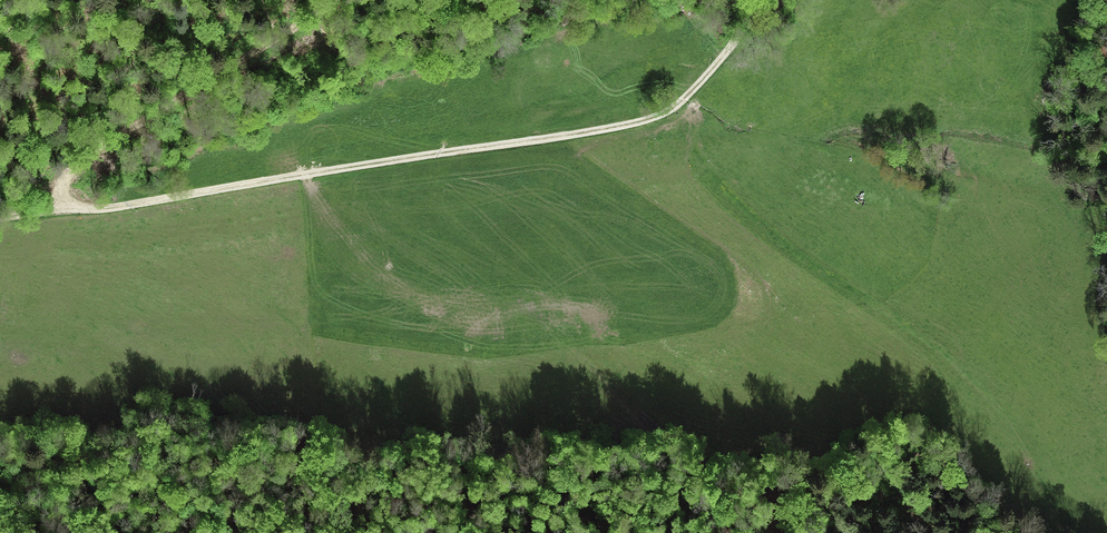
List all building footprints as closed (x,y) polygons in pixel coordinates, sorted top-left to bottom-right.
[(677,10),(665,2),(660,10),(672,17),(677,10)]
